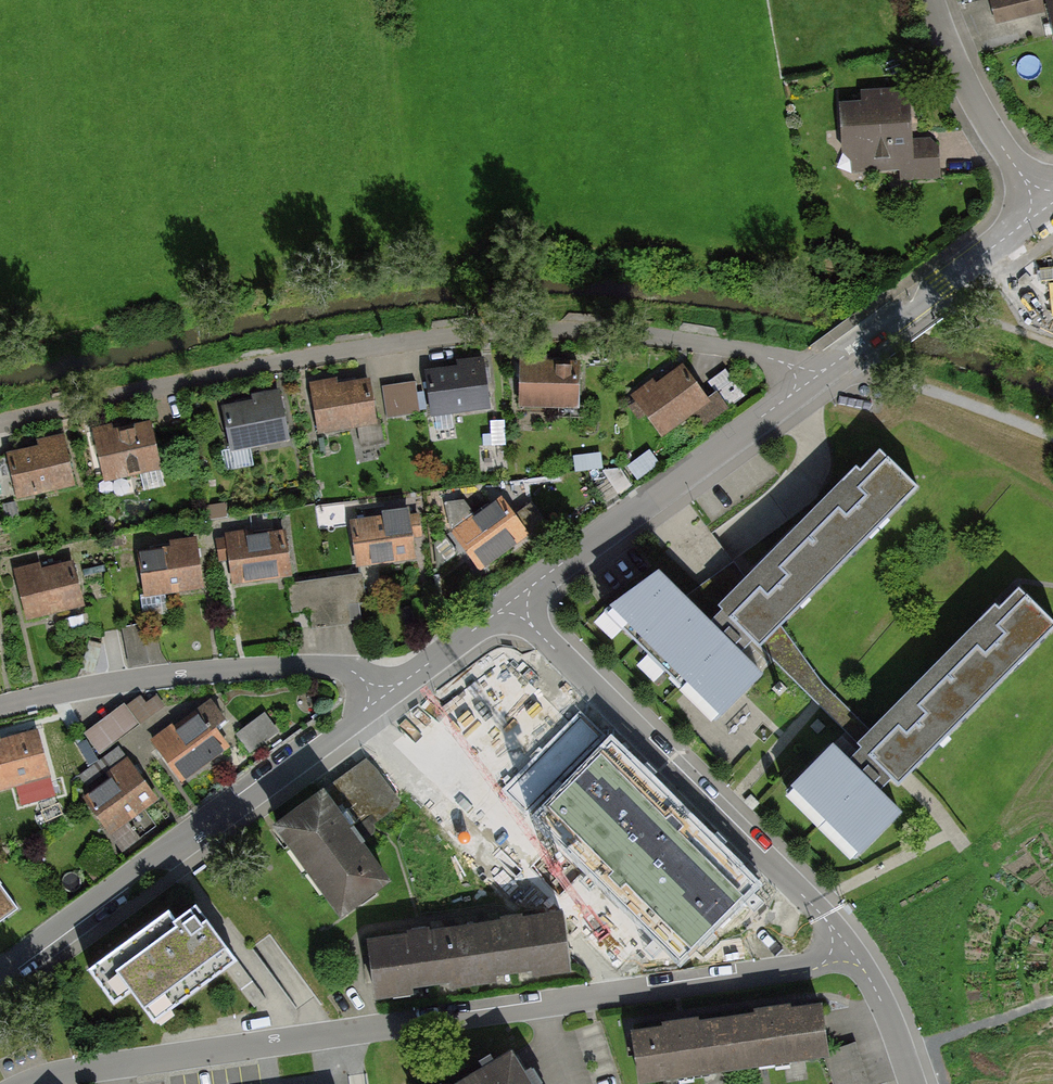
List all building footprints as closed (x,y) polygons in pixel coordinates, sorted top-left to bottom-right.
[(999,18),(1049,5),(1047,0),(994,0),(999,18)] [(911,113),(849,115),(851,173),(938,171),(937,134),(912,135),(911,113)] [(697,357),(634,401),(665,445),(728,401),(697,357)] [(587,361),(526,358),(523,402),(584,406),(587,361)] [(488,360),(431,370),(438,413),(496,403),(488,360)] [(370,375),(314,384),(322,433),(377,424),(370,375)] [(430,378),(386,381),(389,415),(432,412),(430,378)] [(281,391),(226,403),(237,451),(292,439),(281,391)] [(154,418),(102,429),(112,475),(164,464),(154,418)] [(65,441),(13,453),(23,496),(76,483),(65,441)] [(877,456),(715,615),(668,569),(615,607),(720,717),(770,672),(748,649),(910,489),(877,456)] [(508,487),(457,522),(486,564),(537,529),(508,487)] [(409,516),(352,523),(358,568),(415,561),(409,516)] [(287,530),(231,537),(237,586),(293,579),(287,530)] [(201,540),(143,550),(151,597),(209,587),(201,540)] [(78,560),(21,575),(32,619),(90,604),(78,560)] [(866,753),(844,732),(792,786),(867,856),(919,802),(898,784),(1052,623),(1052,620),(1022,590),(866,753)] [(804,687),(821,675),(800,645),(783,657),(804,687)] [(539,698),(502,663),(462,705),(545,783),(585,741),(539,698)] [(144,693),(130,700),(141,722),(155,715),(144,693)] [(211,702),(155,744),(181,779),(226,744),(213,727),(223,719),(211,702)] [(122,703),(84,732),(100,752),(138,723),(122,703)] [(253,749),(283,731),(270,710),(240,728),(253,749)] [(0,743),(0,787),(47,774),(35,733),(0,743)] [(352,769),(324,790),(351,827),(434,766),(415,744),(361,781),(352,769)] [(133,764),(86,797),(122,850),(141,837),(126,816),(155,796),(133,764)] [(701,841),(624,764),(585,803),(663,879),(701,841)] [(324,790),(278,825),(342,912),(388,877),(351,827),(324,790)] [(768,908),(701,841),(663,879),(730,945),(768,908)] [(193,904),(174,918),(166,908),(84,971),(109,1005),(127,991),(151,1022),(234,959),(193,904)] [(563,914),(371,938),(378,994),(570,969),(563,914)] [(840,1003),(757,1014),(764,1064),(847,1053),(840,1003)] [(764,1064),(757,1014),(658,1027),(665,1078),(764,1064)] [(455,1083),(532,1083),(512,1050),(455,1083)]
